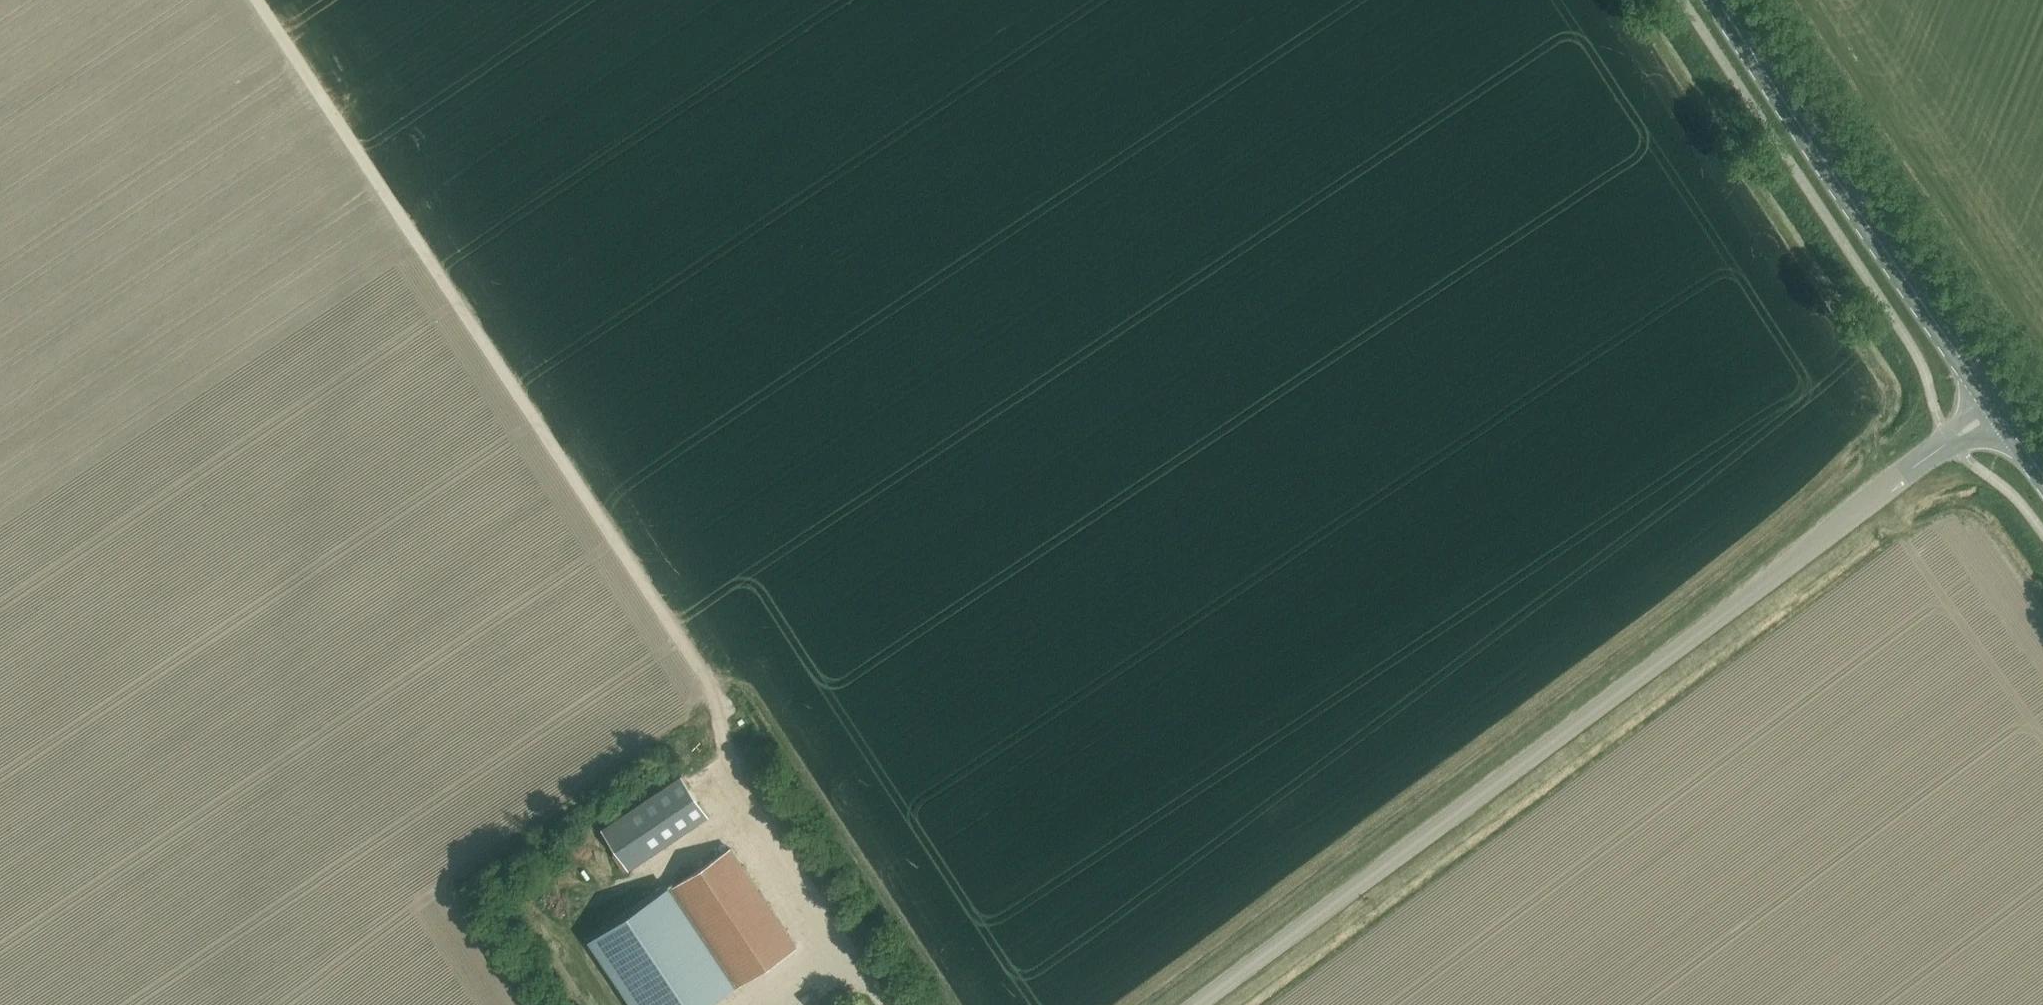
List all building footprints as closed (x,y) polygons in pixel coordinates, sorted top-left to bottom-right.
[(628,869),(708,815),(681,775),(601,829),(628,869)] [(730,849),(674,887),(673,887),(738,984),(795,946),(730,849)] [(672,884),(589,940),(632,1004),(707,1004),(738,984),(673,887),(674,887),(672,884)]
